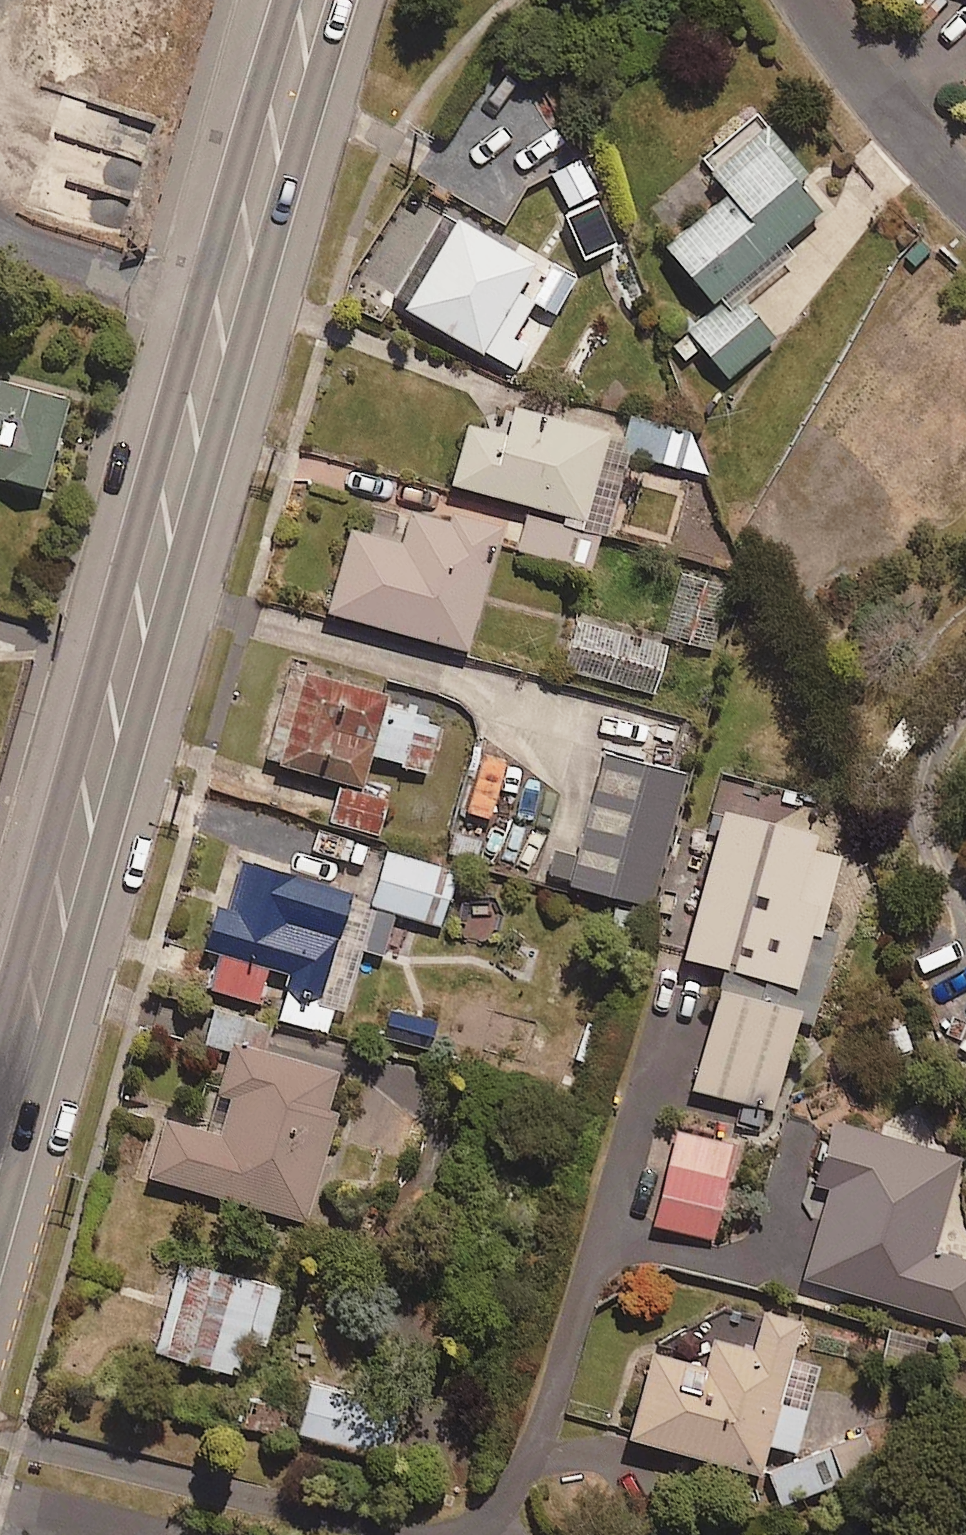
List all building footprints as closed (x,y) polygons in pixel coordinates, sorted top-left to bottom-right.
[(698,346),(725,379),(777,336),(738,289),(790,245),(780,233),(817,202),(793,172),(802,164),(756,109),(701,154),(726,185),(663,237),(719,305),(672,344),(683,358),(698,346)] [(501,224),(529,183),(487,155),(459,197),(501,224)] [(553,312),(572,277),(435,204),(384,299),(511,367),(523,344),(509,336),(529,299),(553,312)] [(65,396),(24,384),(15,414),(0,410),(0,475),(38,486),(65,396)] [(628,466),(632,452),(706,474),(692,432),(623,412),(616,434),(509,405),(502,431),(464,420),(448,479),(627,528),(643,470),(628,466)] [(463,646),(497,524),(408,500),(397,538),(348,524),(324,607),(463,646)] [(710,648),(730,581),(681,567),(662,634),(710,648)] [(651,692),(664,644),(572,618),(558,667),(651,692)] [(303,665),(273,752),(358,781),(388,694),(303,665)] [(441,721),(387,703),(370,753),(424,771),(441,721)] [(652,904),(687,772),(600,749),(587,798),(564,792),(542,875),(652,904)] [(374,832),(384,797),(337,783),(327,819),(374,832)] [(808,844),(812,829),(714,803),(676,951),(721,963),(684,1103),(767,1124),(795,1015),(810,1019),(833,927),(818,923),(837,852),(808,844)] [(456,872),(382,846),(363,901),(437,925),(456,872)] [(332,1032),(361,949),(381,955),(393,914),(345,896),(348,888),(228,850),(200,940),(219,946),(207,984),(256,1000),(263,977),(285,984),(276,1014),(332,1032)] [(260,1049),(268,1022),(212,1006),(204,1034),(228,1041),(204,1125),(166,1115),(149,1173),(302,1216),(343,1072),(260,1049)] [(959,1157),(830,1119),(813,1179),(827,1183),(800,1275),(965,1323),(965,1259),(932,1249),(959,1157)] [(710,1238),(733,1144),(674,1129),(651,1223),(710,1238)] [(262,1342),(279,1287),(176,1257),(151,1345),(233,1369),(243,1337),(262,1342)] [(788,1356),(799,1317),(760,1306),(751,1340),(710,1329),(701,1360),(648,1346),(624,1433),(756,1469),(764,1439),(793,1447),(816,1363),(788,1356)] [(382,1454),(396,1406),(302,1379),(288,1427),(382,1454)]
